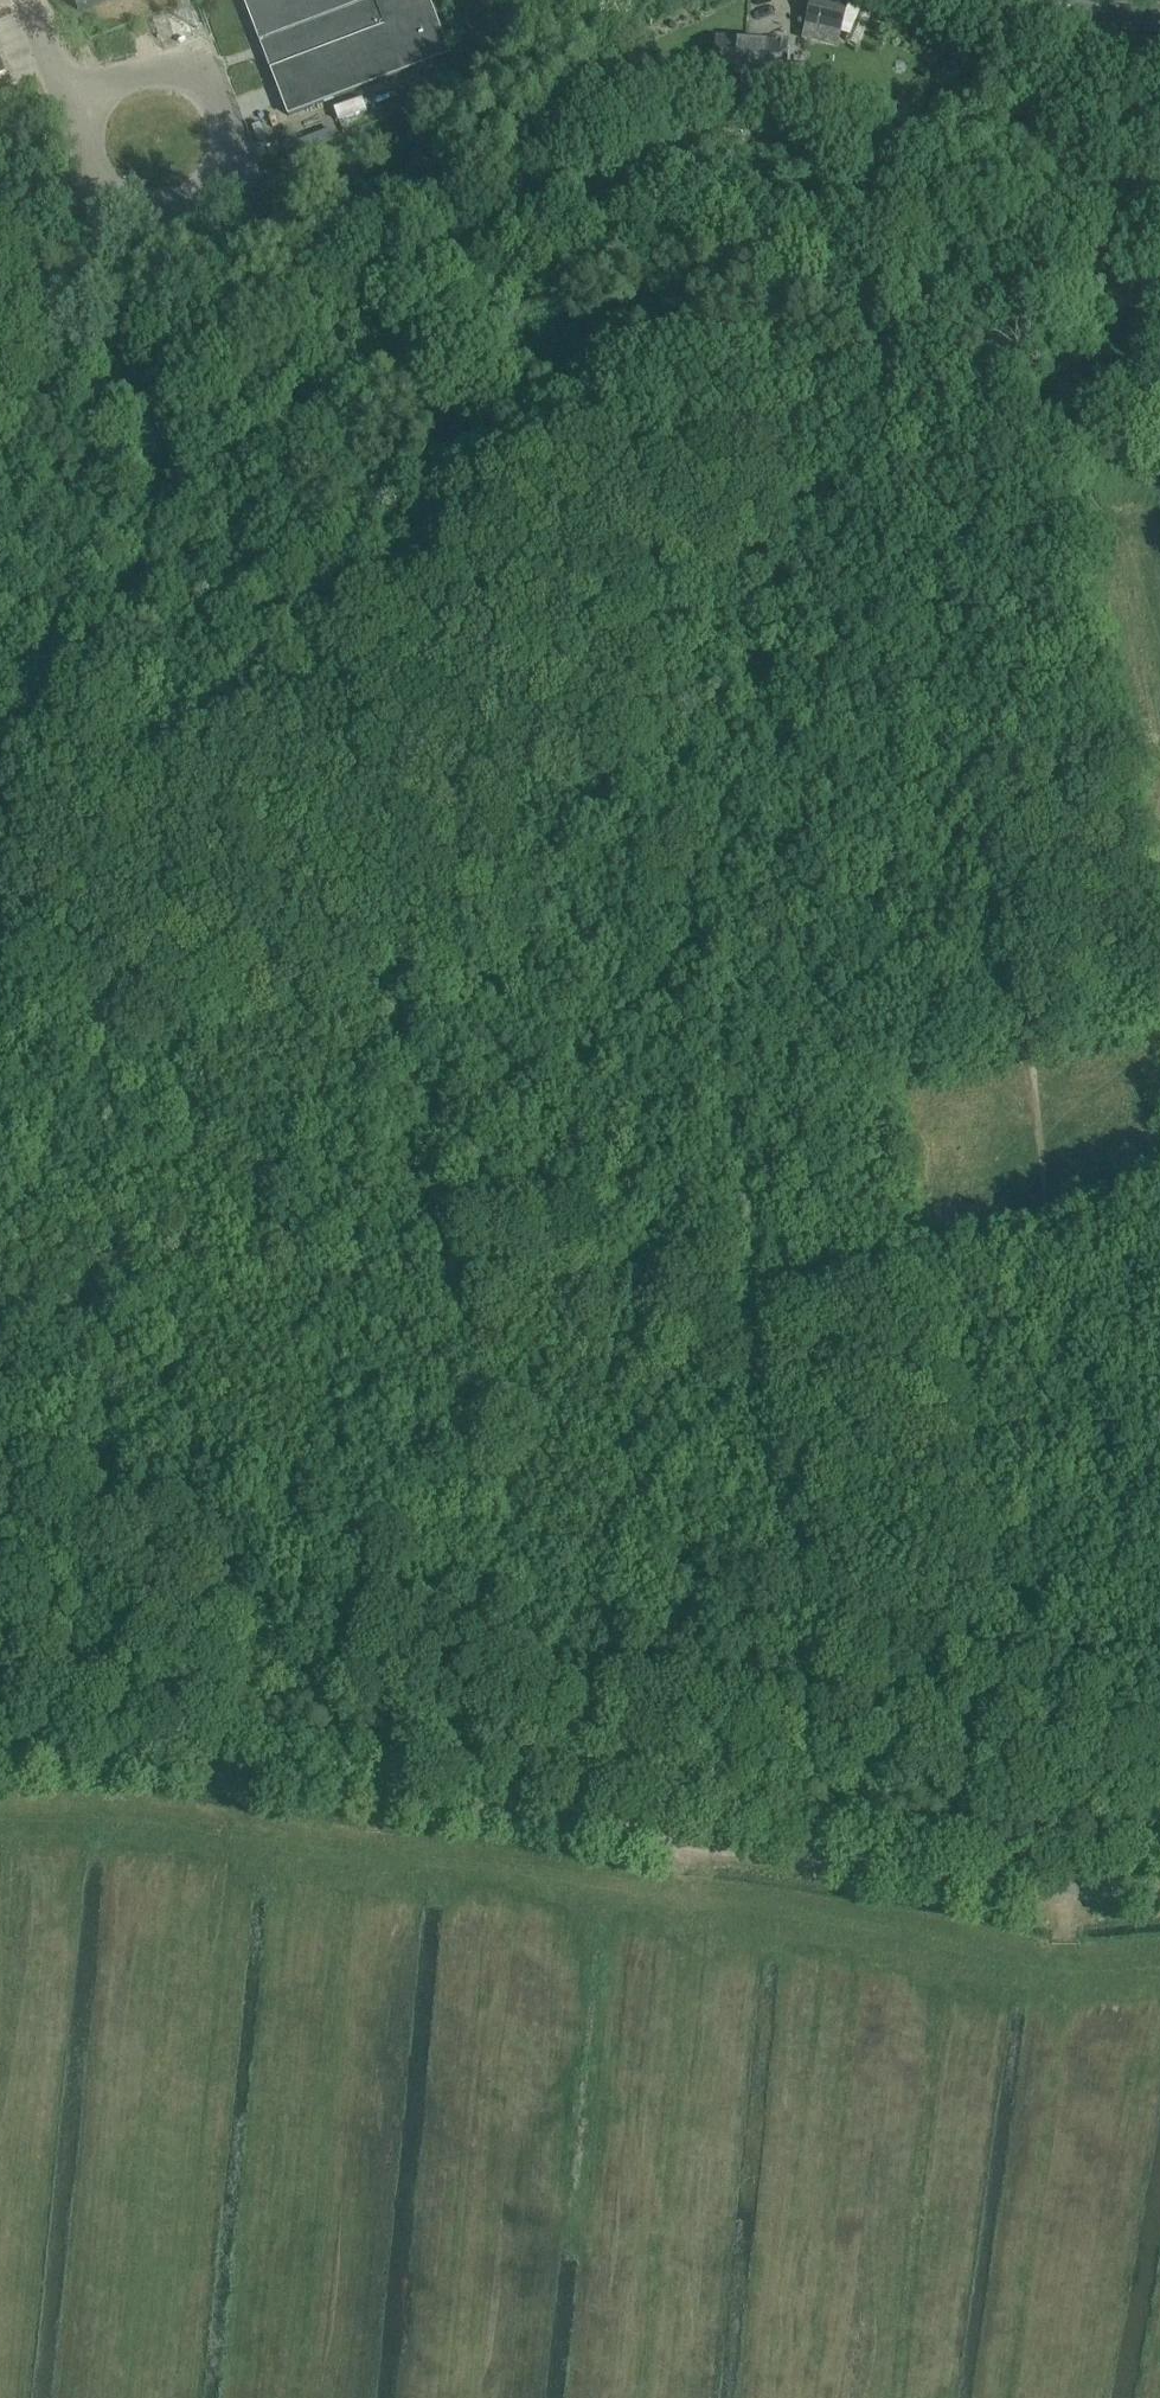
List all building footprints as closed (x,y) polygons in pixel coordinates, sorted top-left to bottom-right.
[(78,10),(104,0),(74,0),(78,10)] [(429,0),(244,0),(286,115),(449,54),(429,0)] [(825,0),(812,0),(807,22),(841,30),(847,5),(825,0)] [(717,40),(715,77),(784,82),(785,44),(717,40)] [(301,154),(296,142),(284,146),(289,159),(301,154)]
